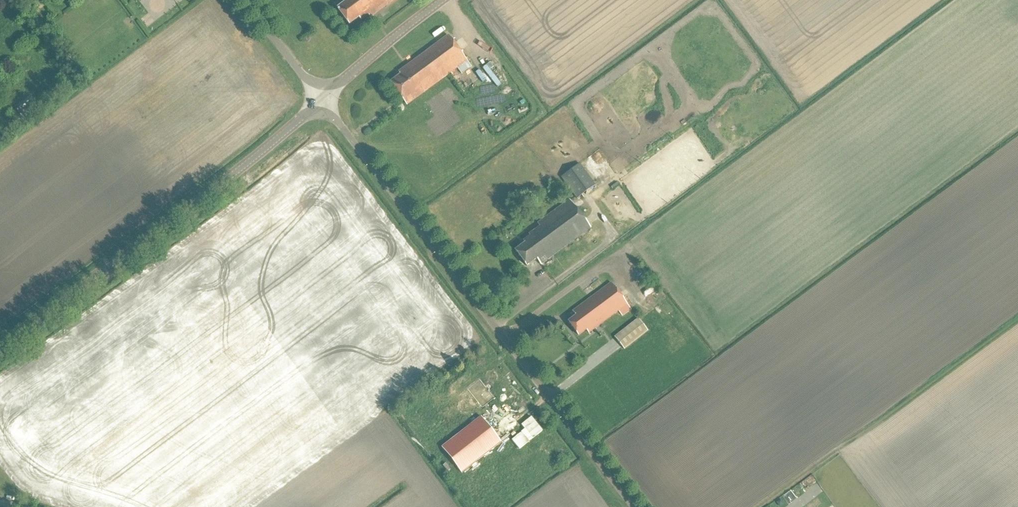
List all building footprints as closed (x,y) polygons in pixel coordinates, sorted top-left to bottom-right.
[(337,8),(349,25),(359,18),(361,21),(369,16),(370,18),(394,0),(345,0),(346,2),(337,8)] [(400,75),(390,82),(407,106),(457,69),(461,74),(471,67),(453,41),(449,35),(407,65),(406,67),(398,72),(400,75)] [(595,185),(580,164),(560,178),(576,199),(595,185)] [(524,243),(515,250),(526,266),(537,260),(541,265),(553,256),(590,229),(570,200),(537,223),(539,227),(528,235),(529,236),(522,241),(524,243)] [(631,310),(610,284),(572,312),(576,317),(568,323),(578,336),(586,331),(588,334),(618,312),(622,317),(631,310)] [(648,332),(638,320),(614,338),(624,350),(648,332)] [(501,443),(481,417),(441,448),(461,474),(501,443)] [(525,430),(512,441),(519,450),(542,432),(531,418),(521,425),(525,430)] [(805,506),(819,506),(823,504),(818,497),(805,506)]
